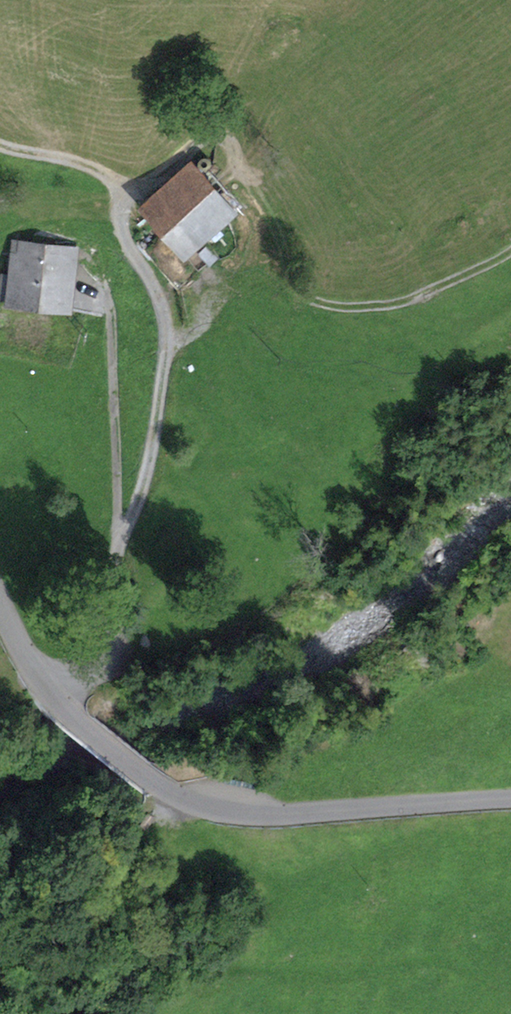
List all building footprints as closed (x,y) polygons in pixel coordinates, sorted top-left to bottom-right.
[(231,219),(194,173),(143,214),(181,260),(231,219)] [(74,253),(13,242),(4,299),(65,309),(74,253)]
